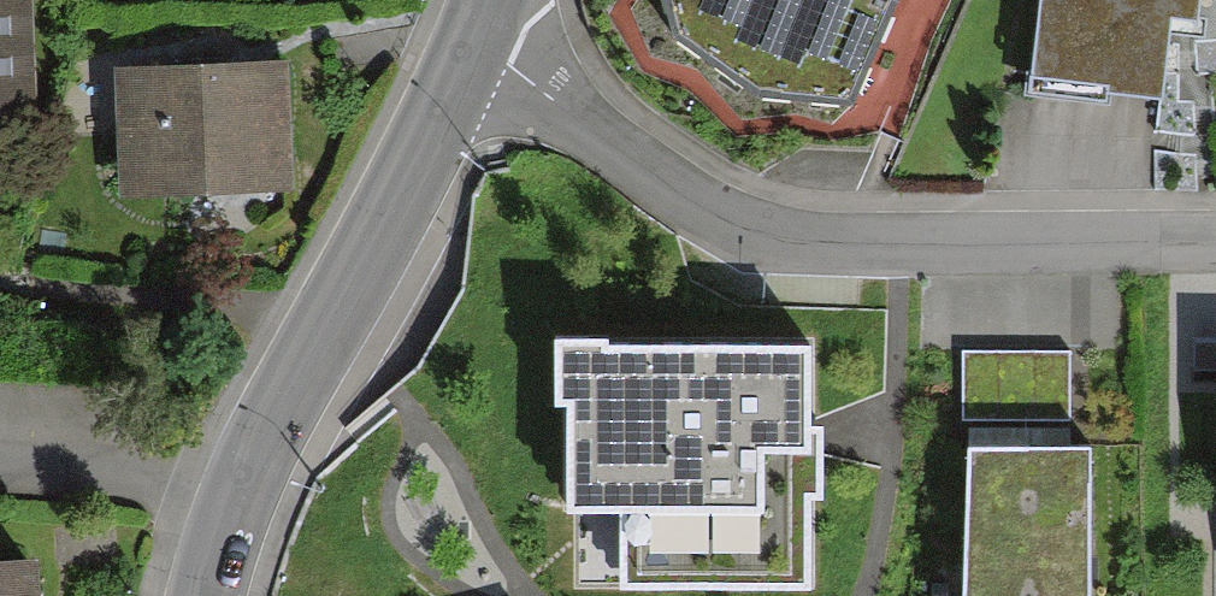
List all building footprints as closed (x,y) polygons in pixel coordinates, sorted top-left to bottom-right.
[(34,0),(0,0),(0,108),(36,108),(34,0)] [(831,93),(870,0),(670,0),(667,21),(738,93),(831,93)] [(1164,86),(1173,7),(1207,10),(1208,0),(1041,0),(1033,72),(1164,86)] [(285,190),(290,54),(106,48),(101,183),(285,190)] [(608,341),(557,341),(557,405),(566,405),(566,514),(618,514),(618,592),(813,591),(812,502),(824,502),(824,425),(811,425),(811,345),(608,345),(608,341)] [(964,351),(965,421),(1071,420),(1070,350),(964,351)] [(1092,450),(968,452),(964,595),(1092,595),(1092,450)] [(41,563),(0,565),(0,595),(43,595),(41,563)]
